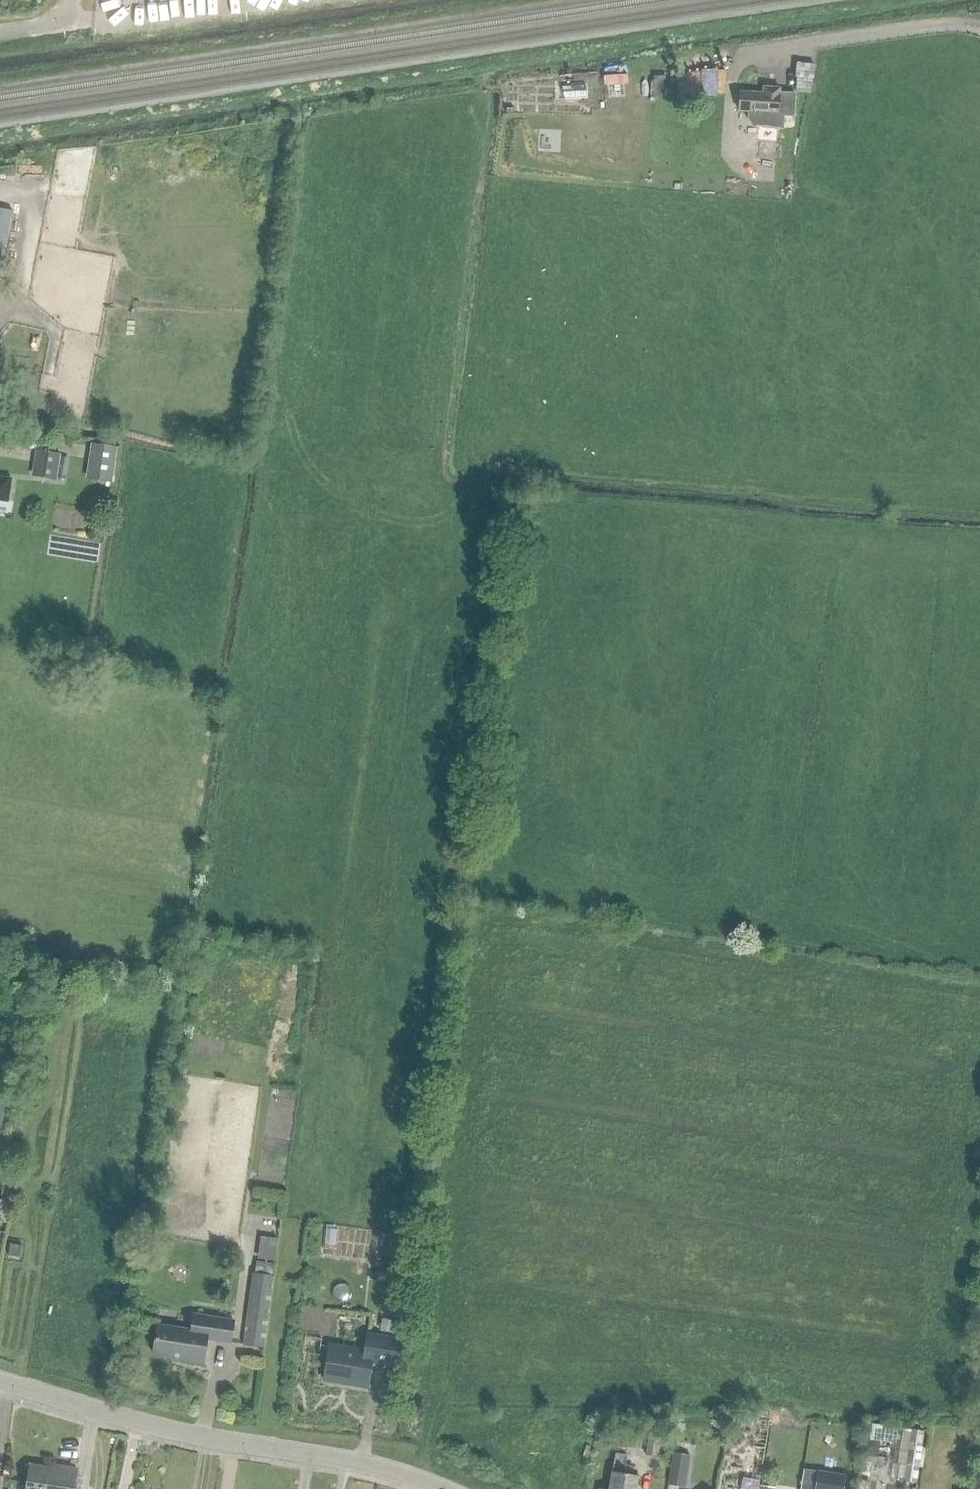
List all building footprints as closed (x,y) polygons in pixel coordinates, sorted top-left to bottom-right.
[(751,124),(757,124),(755,158),(775,159),(778,115),(794,116),(795,95),(778,94),(778,89),(763,88),(763,94),(742,93),(741,111),(748,111),(747,119),(751,124)] [(3,260),(12,210),(0,207),(0,259),(3,260)] [(95,443),(90,479),(110,482),(115,446),(95,443)] [(58,464),(59,454),(40,450),(36,473),(56,476),(58,464)] [(6,500),(7,500),(10,479),(0,477),(0,499),(6,500)] [(8,1255),(20,1257),(21,1245),(10,1243),(8,1255)] [(242,1345),(264,1347),(273,1275),(252,1273),(242,1345)] [(179,1361),(202,1364),(206,1339),(230,1342),(233,1320),(194,1314),(191,1330),(157,1324),(153,1354),(180,1358),(179,1361)] [(402,1340),(388,1338),(367,1334),(364,1350),(329,1345),(323,1380),(366,1387),(370,1361),(384,1364),(398,1366),(402,1340)] [(911,1429),(904,1482),(916,1483),(923,1431),(911,1429)] [(649,1431),(645,1454),(657,1456),(660,1432),(649,1431)] [(878,1441),(862,1438),(860,1454),(876,1456),(878,1441)] [(740,1488),(741,1488),(757,1488),(764,1446),(747,1443),(740,1488)] [(637,1475),(631,1474),(633,1466),(624,1464),(626,1455),(615,1453),(612,1471),(609,1488),(635,1488),(637,1475)] [(669,1485),(685,1487),(690,1456),(674,1453),(669,1485)] [(77,1469),(61,1466),(61,1469),(30,1465),(26,1488),(74,1488),(77,1469)] [(815,1488),(843,1488),(845,1475),(818,1471),(815,1488)]
